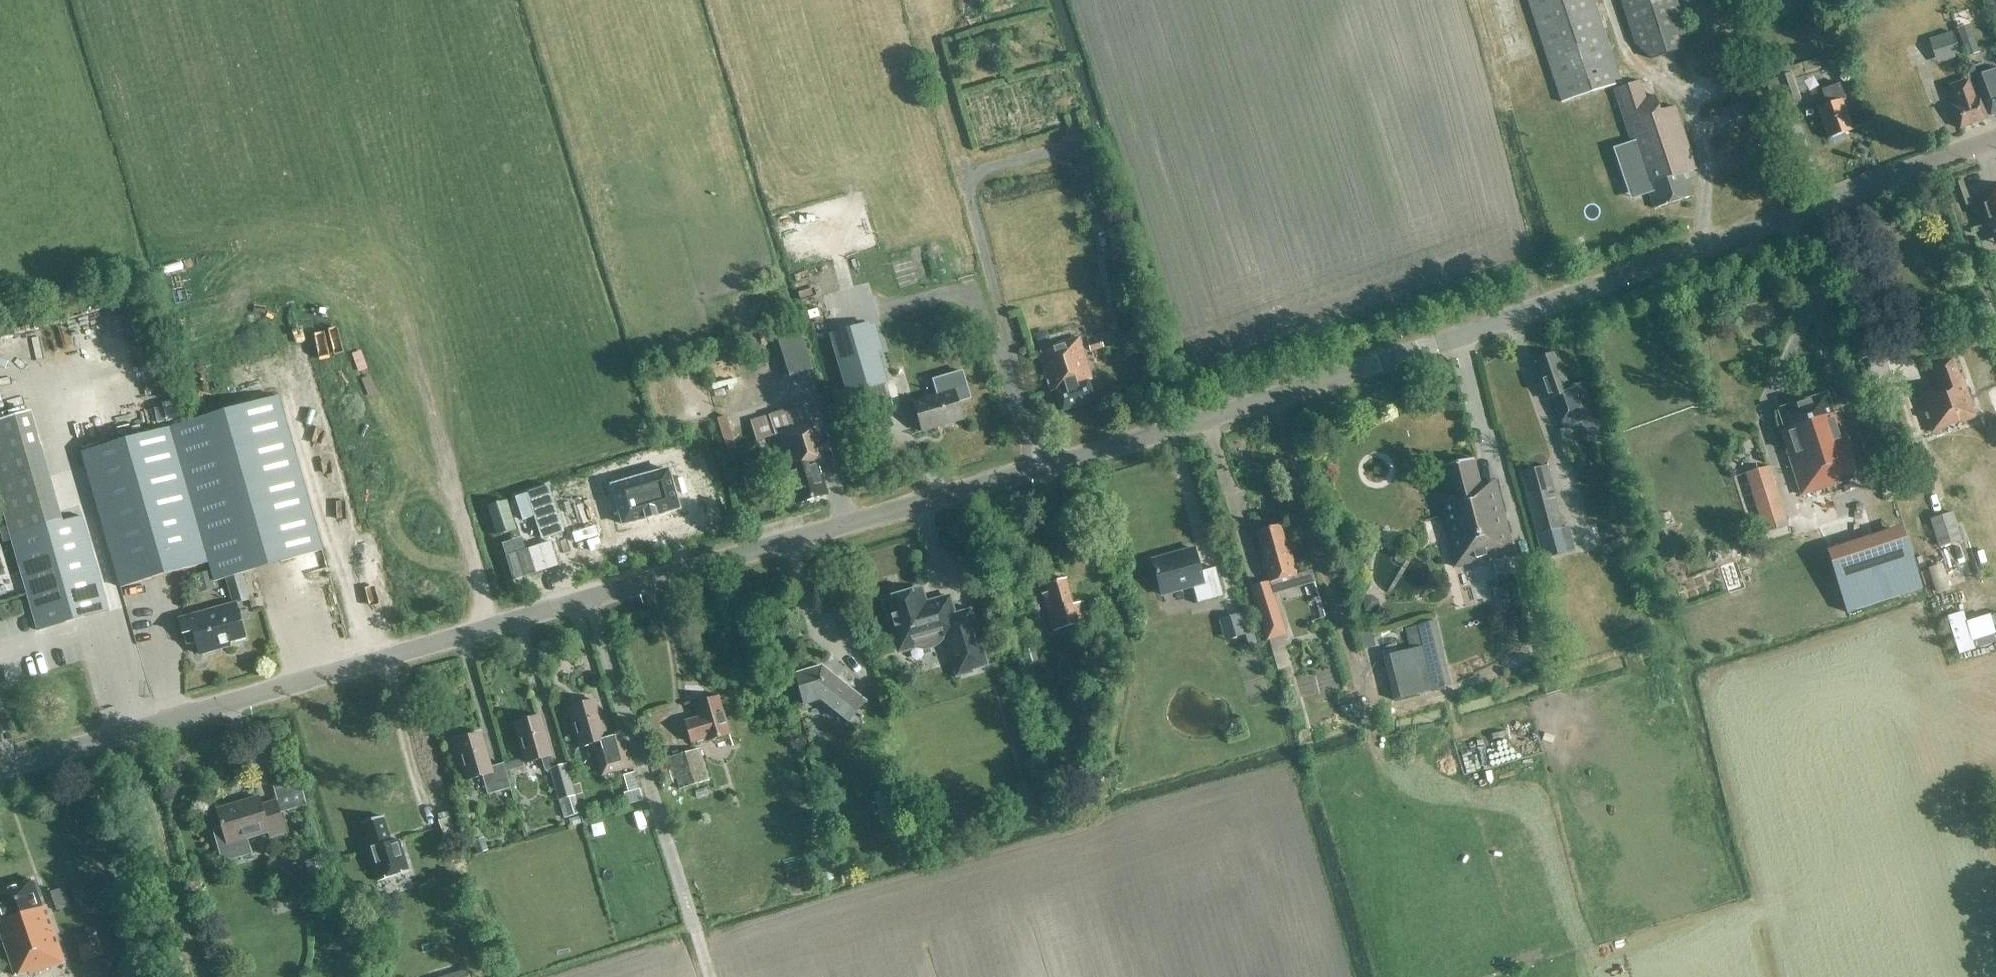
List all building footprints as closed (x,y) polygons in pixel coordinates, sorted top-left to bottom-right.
[(1621,83),(1593,0),(1528,0),(1562,103),(1621,83)] [(1692,46),(1676,0),(1620,0),(1638,56),(1649,60),(1692,46)] [(1960,56),(1951,32),(1927,40),(1936,64),(1960,56)] [(1972,35),(1960,39),(1966,57),(1978,53),(1972,35)] [(1786,105),(1800,100),(1792,78),(1820,71),(1817,59),(1774,70),(1786,105)] [(1981,65),(1972,68),(1989,116),(1995,114),(1995,69),(1984,73),(1981,65)] [(1960,129),(1987,119),(1979,98),(1975,99),(1968,80),(1949,86),(1955,106),(1952,107),(1960,129)] [(1686,173),(1696,170),(1675,107),(1660,112),(1654,96),(1645,99),(1640,81),(1614,90),(1646,188),(1647,188),(1654,209),(1693,196),(1686,173)] [(1821,90),(1826,105),(1817,109),(1828,139),(1852,130),(1841,100),(1845,98),(1839,83),(1821,90)] [(1977,199),(1986,225),(1987,225),(1993,242),(1995,241),(1995,193),(1977,199)] [(202,289),(179,294),(182,305),(204,300),(202,289)] [(869,324),(831,336),(848,393),(886,382),(877,353),(869,326),(869,324)] [(814,364),(809,325),(787,327),(792,367),(814,364)] [(1087,343),(1089,352),(1102,349),(1102,350),(1116,347),(1118,352),(1141,346),(1140,341),(1127,344),(1125,337),(1115,340),(1114,337),(1101,340),(1087,343)] [(1061,412),(1095,401),(1088,381),(1093,379),(1084,352),(1079,338),(1051,346),(1052,349),(1039,354),(1051,392),(1055,391),(1061,412)] [(1555,354),(1534,362),(1547,399),(1554,396),(1557,405),(1555,406),(1560,423),(1593,412),(1583,383),(1567,388),(1555,354)] [(1931,432),(1977,416),(1963,376),(1959,377),(1952,359),(1931,366),(1938,387),(1918,394),(1931,432)] [(740,413),(752,411),(744,370),(718,375),(722,397),(737,395),(740,413)] [(913,403),(922,432),(962,420),(954,391),(913,403)] [(1840,508),(1865,500),(1837,413),(1833,414),(1827,394),(1777,410),(1784,430),(1780,431),(1801,495),(1832,485),(1840,508)] [(316,552),(272,399),(82,453),(121,588),(209,562),(214,582),(316,552)] [(804,406),(769,417),(751,422),(756,442),(775,436),(785,470),(787,469),(798,504),(826,495),(820,474),(824,473),(809,423),(804,406)] [(46,462),(31,412),(0,421),(0,499),(38,631),(109,610),(82,516),(63,522),(46,462)] [(737,449),(730,429),(721,432),(727,452),(737,449)] [(1382,446),(1376,464),(1392,470),(1398,452),(1382,446)] [(1444,491),(1435,493),(1434,493),(1454,568),(1457,567),(1477,562),(1513,552),(1495,481),(1479,485),(1472,460),(1438,469),(1444,491)] [(616,521),(674,504),(662,463),(605,480),(616,521)] [(1562,528),(1546,466),(1546,465),(1520,472),(1536,535),(1562,528)] [(1764,534),(1788,527),(1768,466),(1745,474),(1764,534)] [(549,486),(514,497),(522,520),(533,517),(541,539),(564,532),(549,486)] [(497,535),(515,530),(506,501),(488,507),(497,535)] [(1940,547),(1960,540),(1951,513),(1930,520),(1940,547)] [(1288,556),(1287,551),(1280,525),(1256,532),(1264,560),(1265,562),(1269,561),(1273,574),(1283,571),(1280,558),(1288,556)] [(1857,533),(1868,564),(1887,557),(1876,526),(1857,533)] [(1968,541),(1952,547),(1960,568),(1976,562),(1968,541)] [(505,556),(513,580),(558,566),(551,542),(525,550),(524,546),(504,552),(506,556),(505,556)] [(1197,603),(1223,596),(1215,568),(1200,572),(1194,549),(1152,560),(1161,595),(1193,586),(1197,603)] [(1265,562),(1264,560),(1262,560),(1265,569),(1264,569),(1268,581),(1250,587),(1266,640),(1286,634),(1274,595),(1301,586),(1289,550),(1287,551),(1288,556),(1280,558),(1283,571),(1273,574),(1269,561),(1265,562)] [(1829,558),(1847,613),(1866,607),(1854,570),(1848,551),(1829,558)] [(1084,602),(1073,605),(1065,579),(1046,584),(1049,592),(1041,595),(1052,632),(1089,621),(1084,602)] [(1868,601),(1896,592),(1892,581),(1864,590),(1868,601)] [(920,590),(884,600),(899,651),(913,646),(914,647),(915,648),(919,650),(923,650),(925,650),(928,650),(932,649),(936,647),(937,645),(940,642),(942,638),(946,637),(957,674),(985,666),(969,611),(953,616),(947,596),(933,600),(934,603),(924,605),(920,590)] [(229,643),(245,638),(235,604),(179,619),(186,645),(197,642),(200,655),(230,646),(229,643)] [(1245,634),(1239,613),(1226,617),(1232,637),(1245,634)] [(1383,656),(1388,675),(1393,698),(1451,685),(1435,621),(1405,628),(1410,650),(1383,656)] [(1030,633),(1041,630),(1038,623),(1028,626),(1030,633)] [(1039,662),(1034,647),(1022,651),(1022,653),(1013,655),(1018,669),(1026,667),(1026,666),(1039,662)] [(848,722),(865,701),(822,666),(795,674),(804,705),(820,700),(848,722)] [(707,741),(730,734),(718,697),(695,704),(700,717),(685,721),(691,743),(706,738),(707,741)] [(616,736),(607,738),(596,701),(569,709),(580,747),(598,742),(607,774),(627,769),(616,736)] [(565,764),(555,767),(551,756),(554,755),(542,714),(515,722),(527,763),(541,759),(544,770),(549,769),(564,818),(580,814),(565,764)] [(488,794),(511,788),(503,763),(490,767),(480,734),(456,741),(467,780),(482,776),(488,794)] [(680,789),(707,780),(698,750),(672,758),(680,789)] [(217,810),(222,827),(213,830),(222,863),(252,854),(247,838),(268,832),(270,838),(286,833),(280,813),(306,806),(301,790),(271,783),(276,802),(262,806),(259,797),(217,810)] [(573,786),(578,803),(584,801),(582,794),(581,794),(579,785),(573,786)] [(640,790),(624,795),(627,805),(642,800),(640,790)] [(365,840),(378,882),(409,873),(399,841),(393,843),(385,818),(364,824),(368,839),(365,840)] [(532,835),(543,832),(538,818),(527,822),(532,835)] [(329,881),(322,857),(304,862),(311,886),(329,881)] [(63,960),(46,906),(42,907),(37,891),(39,889),(37,883),(34,883),(33,880),(0,891),(0,932),(15,976),(63,960)] [(67,886),(60,889),(50,892),(56,911),(69,906),(65,896),(70,894),(67,886)]
